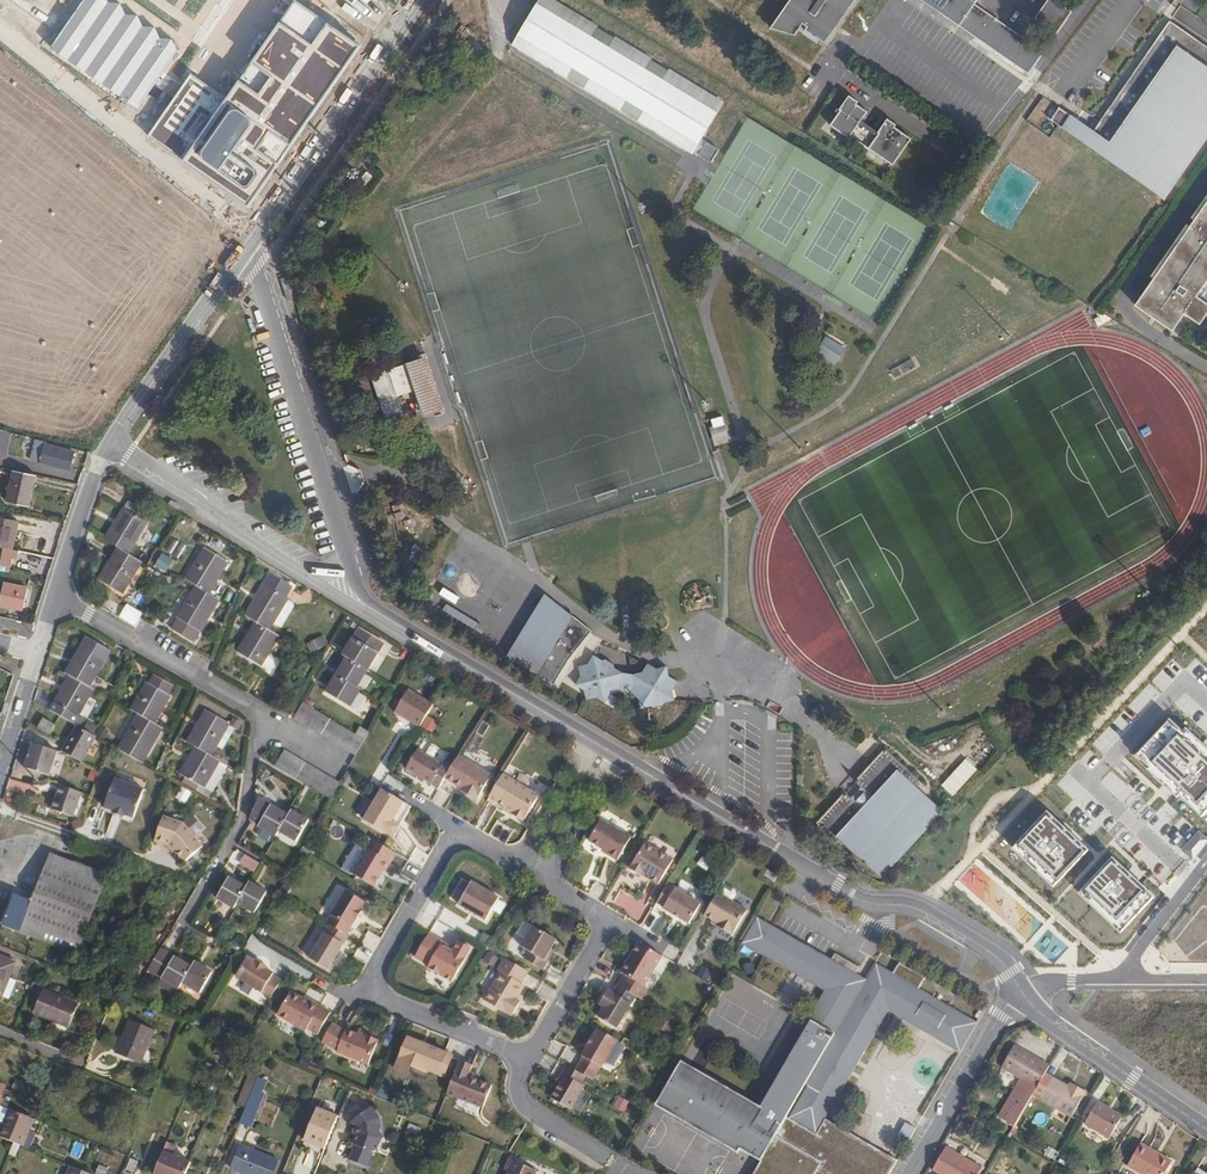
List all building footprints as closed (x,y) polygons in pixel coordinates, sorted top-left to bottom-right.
[(177,51),(105,0),(84,0),(51,47),(138,107),(177,51)] [(298,0),(295,0),(226,100),(184,160),(248,202),(361,47),(298,0)] [(520,44),(700,152),(729,105),(557,0),(547,0),(520,44)] [(770,32),(794,38),(801,26),(826,45),(858,0),(791,0),(770,32)] [(1030,69),(1046,47),(980,0),(930,0),(1030,69)] [(1039,15),(1058,29),(1073,7),(1063,0),(1049,0),(1039,15)] [(1057,115),(1165,188),(1206,129),(1206,37),(1173,15),(1098,125),(1065,103),(1057,115)] [(184,160),(226,100),(191,74),(150,135),(184,160)] [(842,109),(835,120),(896,160),(912,136),(896,126),(898,123),(890,118),(879,134),(861,122),(870,109),(859,101),(860,98),(852,92),(843,106),(842,109)] [(713,142),(705,155),(718,164),(726,150),(713,142)] [(1140,300),(1177,326),(1190,309),(1205,319),(1206,317),(1206,295),(1202,291),(1206,284),(1206,203),(1140,300)] [(827,331),(818,348),(837,360),(848,343),(827,331)] [(417,363),(408,365),(387,372),(396,399),(416,392),(425,418),(434,416),(436,420),(445,416),(425,355),(416,357),(417,363)] [(726,425),(714,429),(719,442),(730,439),(726,425)] [(0,430),(0,462),(6,464),(11,443),(13,433),(0,430)] [(13,433),(11,443),(35,448),(38,439),(13,433)] [(38,439),(35,448),(31,465),(70,474),(72,467),(77,469),(79,459),(74,458),(76,451),(50,445),(50,442),(38,439)] [(35,475),(13,470),(6,502),(27,507),(35,475)] [(114,521),(104,538),(113,544),(104,560),(102,559),(94,575),(116,588),(135,556),(128,552),(146,520),(139,516),(143,509),(127,499),(123,506),(124,507),(116,522),(114,521)] [(401,504),(395,505),(399,520),(406,519),(401,504)] [(3,547),(10,548),(16,521),(0,518),(0,547),(3,547)] [(0,560),(0,565),(9,566),(11,558),(15,559),(17,550),(10,548),(3,547),(0,560)] [(206,547),(187,578),(195,583),(175,616),(178,617),(171,629),(191,641),(199,629),(197,628),(206,614),(207,615),(218,597),(209,592),(218,577),(219,577),(230,561),(206,547)] [(258,599),(249,615),(257,620),(249,634),(247,634),(237,651),(261,665),(280,633),(273,629),(278,621),(291,598),(292,596),(289,595),(295,584),(276,573),(260,600),(258,599)] [(0,595),(0,607),(21,612),(26,590),(2,586),(0,595)] [(297,601),(291,598),(278,621),(285,625),(298,604),(297,601)] [(549,612),(539,606),(505,665),(548,691),(563,665),(585,636),(551,610),(549,612)] [(126,607),(120,620),(136,627),(142,613),(126,607)] [(337,672),(327,689),(352,704),(362,686),(360,685),(369,668),(385,641),(360,626),(344,653),(347,655),(337,672)] [(54,701),(50,708),(66,717),(73,721),(92,687),(84,682),(100,656),(106,646),(82,632),(76,643),(69,655),(70,657),(62,670),(69,674),(62,686),(64,687),(55,702),(54,701)] [(582,676),(576,685),(585,691),(586,701),(597,698),(604,703),(609,695),(614,693),(626,693),(636,695),(641,699),(642,707),(652,706),(656,707),(661,708),(666,703),(674,701),(672,690),(677,683),(668,678),(665,668),(654,670),(649,667),(644,673),(633,674),(625,672),(613,666),(613,664),(605,659),(603,661),(595,656),(590,665),(580,666),(582,676)] [(125,750),(142,760),(146,752),(145,752),(153,738),(155,737),(162,726),(153,721),(161,706),(164,706),(168,697),(167,696),(170,690),(152,680),(148,686),(145,684),(131,709),(138,712),(123,739),(129,742),(125,750)] [(408,690),(395,712),(420,727),(433,705),(408,690)] [(356,751),(371,724),(361,723),(356,731),(303,700),(295,715),(356,751)] [(217,744),(226,728),(227,726),(204,713),(189,741),(196,745),(180,773),(204,786),(220,758),(212,754),(217,744)] [(42,717),(37,726),(48,732),(53,723),(42,717)] [(432,734),(437,722),(428,718),(423,731),(432,734)] [(1142,761),(1206,812),(1206,745),(1175,720),(1142,761)] [(80,759),(95,734),(76,723),(61,749),(80,759)] [(233,731),(226,728),(217,744),(223,748),(233,731)] [(56,749),(32,742),(24,766),(49,773),(56,749)] [(306,782),(329,795),(339,780),(284,748),(275,763),(306,782)] [(417,750),(406,769),(439,789),(445,778),(452,767),(444,762),(442,765),(417,750)] [(869,828),(854,815),(836,799),(813,825),(845,854),(850,849),(878,873),(936,810),(910,785),(913,781),(880,751),(858,776),(875,792),(890,805),(869,828)] [(452,767),(445,778),(463,789),(467,792),(466,794),(477,801),(478,798),(479,798),(492,776),(458,756),(452,767)] [(966,756),(941,782),(952,793),(977,767),(966,756)] [(539,796),(503,775),(489,798),(513,812),(512,815),(523,821),(524,819),(525,820),(539,796)] [(142,786),(112,776),(103,805),(112,808),(111,810),(123,813),(123,812),(132,815),(142,786)] [(80,790),(59,782),(51,807),(72,814),(80,790)] [(15,783),(13,791),(27,794),(29,786),(15,783)] [(409,806),(380,788),(362,818),(384,831),(384,830),(392,835),(409,806)] [(875,792),(854,815),(869,828),(890,805),(875,792)] [(259,797),(249,820),(276,835),(279,830),(297,840),(308,819),(291,809),(289,814),(259,797)] [(1047,808),(1014,846),(1054,884),(1088,849),(1047,808)] [(162,813),(153,837),(164,841),(165,840),(168,841),(185,858),(202,842),(182,820),(162,813)] [(631,838),(601,820),(589,841),(609,853),(608,855),(618,860),(631,838)] [(372,839),(367,849),(352,874),(374,886),(383,870),(384,871),(390,862),(395,853),(372,839)] [(673,861),(645,844),(632,866),(633,866),(630,870),(640,876),(643,872),(650,876),(648,879),(650,880),(648,882),(656,887),(658,884),(659,885),(673,861)] [(50,854),(30,906),(22,930),(19,937),(75,958),(106,874),(50,854)] [(1112,854),(1079,891),(1119,930),(1154,894),(1112,854)] [(254,869),(258,862),(246,856),(242,863),(254,869)] [(776,875),(768,870),(765,876),(773,880),(776,875)] [(214,902),(233,912),(235,907),(252,917),(267,892),(250,882),(247,887),(229,876),(214,902)] [(470,887),(462,882),(451,901),(485,921),(498,899),(472,883),(470,887)] [(689,924),(700,905),(675,890),(667,885),(656,903),(664,908),(663,909),(689,924)] [(329,925),(346,935),(355,919),(357,920),(362,911),(361,910),(365,902),(345,890),(326,922),(329,925)] [(718,893),(705,916),(717,923),(722,926),(720,928),(730,934),(732,932),(733,932),(746,910),(718,893)] [(3,923),(22,930),(30,906),(12,899),(3,923)] [(754,916),(739,944),(763,958),(766,956),(787,969),(802,944),(781,931),(779,935),(764,927),(767,923),(754,916)] [(1,930),(19,937),(22,930),(3,923),(1,930)] [(346,935),(329,925),(310,959),(328,970),(348,936),(346,935)] [(530,952),(525,960),(543,970),(552,954),(547,951),(554,939),(533,926),(521,947),(530,952)] [(449,949),(447,945),(429,934),(415,957),(429,965),(427,968),(452,982),(462,964),(461,964),(471,948),(459,942),(455,949),(453,952),(449,949)] [(661,955),(639,942),(628,960),(632,963),(625,974),(644,986),(661,956),(661,955)] [(787,969),(791,972),(795,967),(846,997),(824,1033),(807,1024),(756,1112),(758,1114),(748,1131),(721,1173),(887,1173),(878,1169),(875,1173),(865,1168),(868,1163),(859,1157),(856,1162),(844,1156),(847,1150),(838,1145),(835,1150),(812,1136),(811,1137),(781,1121),(800,1089),(829,1106),(836,1095),(832,1093),(844,1072),(848,1075),(853,1065),(849,1063),(863,1041),(867,1043),(872,1034),(868,1032),(876,1019),(951,1064),(975,1025),(919,993),(927,980),(900,965),(894,976),(876,965),(864,985),(854,980),(858,971),(834,956),(829,964),(805,950),(806,947),(802,944),(787,969)] [(191,966),(160,949),(145,975),(159,982),(176,992),(178,987),(195,997),(211,971),(193,961),(191,966)] [(1,996),(14,963),(0,957),(0,995),(1,996)] [(255,962),(248,958),(236,977),(271,998),(281,981),(272,976),(274,973),(266,969),(267,968),(256,961),(255,962)] [(528,972),(505,958),(498,971),(501,972),(484,1001),(508,1015),(508,1014),(512,1016),(518,1006),(514,1004),(517,1000),(525,986),(521,984),(528,972)] [(632,963),(628,960),(621,972),(625,974),(632,963)] [(791,972),(790,976),(821,993),(805,1022),(807,1024),(824,1033),(846,997),(795,967),(791,972)] [(176,992),(159,982),(154,991),(170,1001),(176,992)] [(617,1028),(636,995),(618,985),(613,993),(608,990),(602,1001),(607,1004),(605,1007),(599,1017),(617,1028)] [(44,988),(34,1014),(69,1028),(79,1003),(44,988)] [(319,1008),(290,992),(277,1014),(306,1030),(307,1027),(318,1034),(330,1012),(320,1006),(319,1008)] [(124,1037),(117,1054),(140,1063),(155,1029),(129,1018),(122,1037),(124,1037)] [(345,1031),(332,1024),(322,1041),(337,1050),(337,1051),(368,1063),(377,1042),(375,1041),(376,1039),(366,1034),(365,1037),(357,1034),(346,1029),(345,1031)] [(583,1057),(575,1070),(585,1076),(592,1080),(600,1066),(601,1067),(617,1039),(598,1029),(582,1056),(583,1057)] [(452,1055),(408,1037),(399,1058),(427,1069),(430,1061),(438,1064),(434,1072),(443,1076),(452,1055)] [(998,1115),(1015,1125),(1044,1076),(1048,1069),(1041,1065),(1041,1064),(1014,1048),(1001,1071),(1018,1081),(998,1115)] [(473,1065),(460,1060),(446,1093),(483,1108),(492,1086),(468,1076),(473,1065)] [(430,1061),(427,1069),(434,1072),(438,1064),(430,1061)] [(575,1070),(566,1065),(561,1073),(565,1075),(561,1082),(551,1098),(570,1109),(584,1085),(581,1084),(585,1076),(575,1070)] [(1031,1097),(1071,1119),(1085,1095),(1074,1089),(1072,1092),(1044,1076),(1031,1097)] [(253,1088),(240,1122),(251,1127),(265,1093),(253,1088)] [(812,1136),(829,1106),(800,1089),(781,1121),(811,1137),(812,1136)] [(967,1101),(962,1109),(968,1112),(973,1104),(967,1101)] [(1097,1105),(1084,1127),(1110,1141),(1122,1119),(1097,1105)] [(10,1141),(21,1145),(33,1117),(10,1108),(0,1133),(0,1137),(10,1141)] [(360,1113),(345,1157),(370,1165),(384,1121),(360,1113)] [(890,1128),(904,1134),(909,1121),(895,1115),(890,1128)] [(409,1128),(404,1139),(417,1145),(422,1133),(409,1128)] [(295,1164),(301,1167),(301,1169),(312,1173),(315,1173),(328,1142),(307,1134),(295,1164)] [(231,1167),(246,1173),(272,1173),(278,1160),(241,1144),(231,1167)] [(1126,1168),(1136,1173),(1164,1173),(1170,1163),(1139,1146),(1126,1168)] [(938,1173),(978,1173),(981,1169),(945,1149),(933,1171),(938,1173)] [(165,1151),(156,1173),(188,1173),(193,1162),(165,1151)] [(509,1173),(536,1173),(538,1169),(511,1158),(506,1169),(510,1171),(509,1173)] [(75,1167),(69,1165),(67,1172),(72,1173),(75,1167)]
